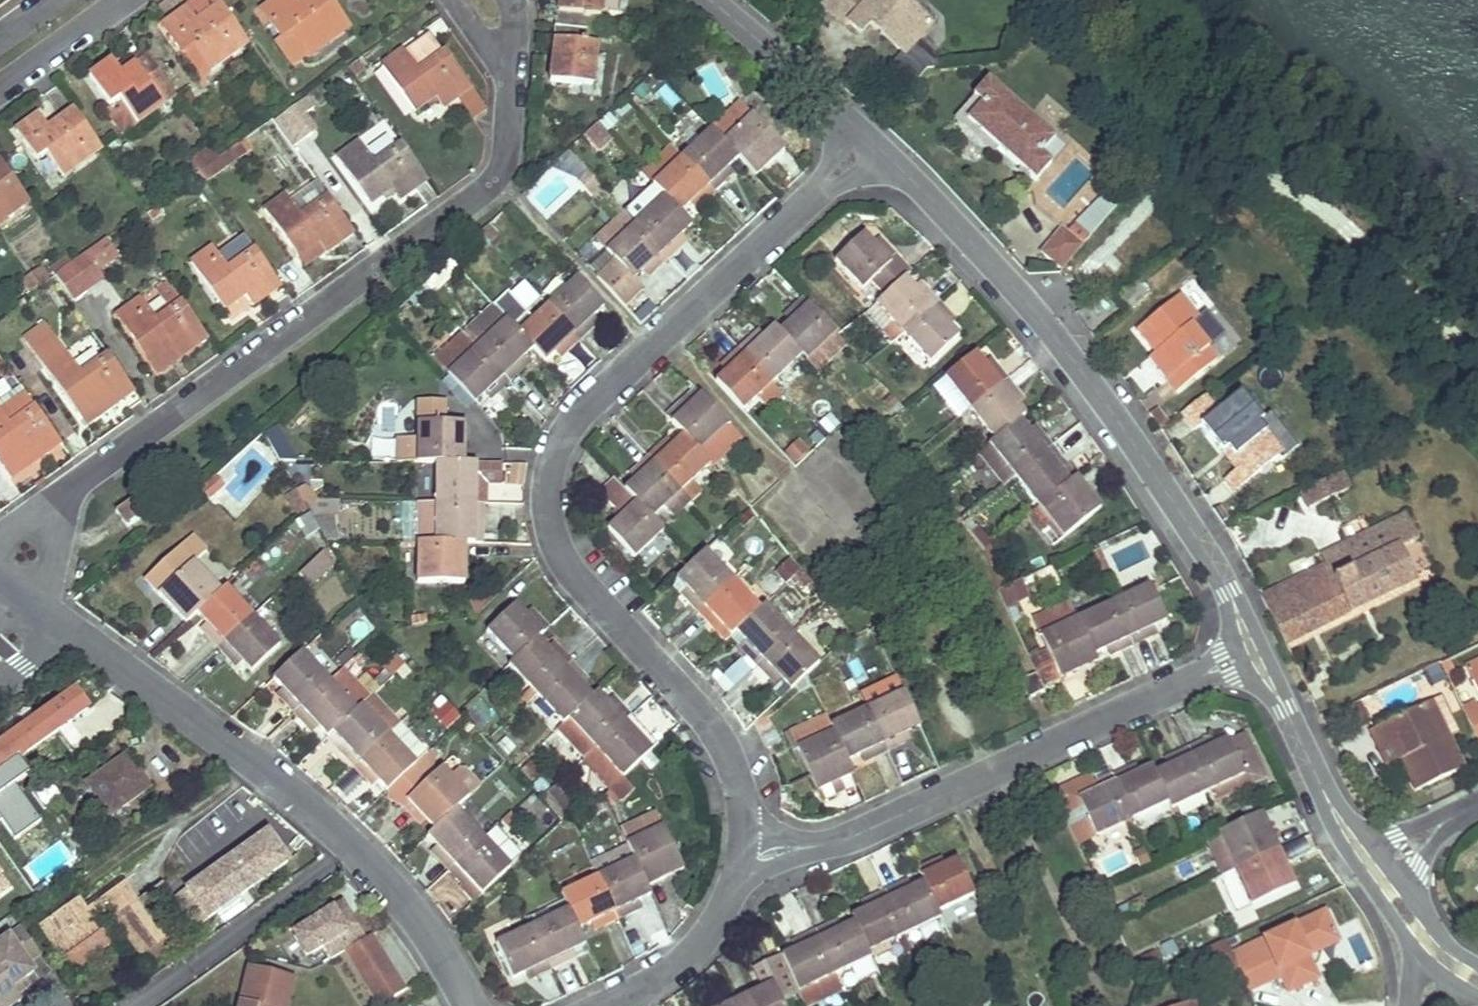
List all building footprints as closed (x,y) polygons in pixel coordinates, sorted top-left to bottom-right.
[(218,0),(196,0),(184,8),(195,22),(220,3),(218,0)] [(329,0),(304,0),(301,2),(294,7),(292,3),(290,0),(276,0),(263,9),(283,39),(294,32),(310,54),(348,27),(329,0)] [(598,33),(600,11),(616,13),(618,0),(559,0),(556,28),(598,33)] [(846,22),(859,34),(868,24),(891,44),(903,56),(930,26),(901,0),(825,0),(820,5),(843,25),(846,22)] [(248,42),(220,3),(195,22),(184,8),(162,24),(183,55),(194,46),(210,69),(248,42)] [(706,22),(697,15),(688,24),(697,31),(706,22)] [(891,44),(868,24),(859,34),(881,55),(891,44)] [(443,52),(425,27),(400,45),(402,49),(380,64),(414,111),(436,95),(443,106),(459,95),(468,87),(470,86),(447,52),(443,52)] [(598,33),(556,28),(550,80),(592,86),(598,33)] [(704,45),(696,35),(688,41),(696,51),(704,45)] [(684,43),(692,54),(696,51),(688,41),(684,43)] [(210,69),(194,46),(183,55),(199,77),(210,69)] [(176,95),(144,50),(119,68),(113,61),(89,77),(111,106),(105,109),(122,133),(154,110),(174,96),(176,95)] [(365,70),(358,61),(350,67),(356,76),(365,70)] [(667,84),(657,92),(670,109),(680,102),(667,84)] [(1055,143),(988,84),(973,101),(981,107),(968,121),(1035,182),(1050,167),(1041,158),(1055,143)] [(474,117),(484,110),(468,87),(459,95),(474,117)] [(160,119),(179,105),(174,96),(154,110),(160,119)] [(742,100),(712,128),(724,140),(754,113),(742,100)] [(103,147),(75,108),(49,127),(39,112),(16,129),(37,159),(48,152),(64,174),(103,147)] [(296,118),(290,108),(277,118),(283,127),(296,118)] [(786,148),(754,113),(724,140),(739,156),(757,176),(786,148)] [(599,155),(614,142),(597,123),(582,136),(599,155)] [(724,140),(712,128),(684,154),(715,188),(731,174),(726,168),(739,156),(724,140)] [(253,147),(248,139),(236,147),(241,155),(253,147)] [(126,153),(117,141),(109,146),(118,159),(126,153)] [(427,179),(401,144),(375,163),(359,141),(338,157),(371,204),(392,189),(398,200),(427,179)] [(654,181),(684,154),(674,143),(644,170),(654,181)] [(220,157),(200,171),(208,183),(243,158),(241,155),(236,147),(235,146),(220,157)] [(715,188),(684,154),(654,181),(666,194),(681,210),(695,197),(700,202),(715,188)] [(2,161),(0,162),(0,221),(30,199),(2,161)] [(666,194),(654,181),(624,209),(625,210),(636,222),(666,194)] [(329,197),(321,186),(294,204),(302,215),(329,197)] [(354,232),(329,197),(302,215),(294,204),(286,193),(263,209),(298,256),(319,240),(325,250),(326,251),(354,232)] [(681,210),(666,194),(636,222),(668,256),(684,242),(679,235),(693,223),(681,210)] [(668,256),(636,222),(625,210),(596,238),(617,260),(597,277),(624,305),(643,288),(633,278),(648,265),(653,270),(668,256)] [(497,233),(489,224),(481,231),(490,241),(497,233)] [(1036,250),(1055,268),(1077,244),(1084,237),(1071,224),(1064,232),(1059,227),(1036,250)] [(874,245),(863,233),(835,259),(861,288),(870,280),(884,295),(904,277),(910,271),(882,239),(874,245)] [(107,238),(87,253),(74,261),(73,263),(58,273),(56,274),(73,298),(104,276),(98,268),(118,254),(107,238)] [(253,250),(245,239),(221,256),(228,268),(253,250)] [(325,250),(319,240),(298,256),(304,265),(325,250)] [(253,303),(280,284),(255,249),(253,250),(228,268),(221,256),(213,245),(191,261),(225,309),(246,293),(253,303)] [(73,263),(68,256),(53,266),(58,273),(73,263)] [(461,266),(452,257),(421,285),(430,295),(461,266)] [(20,285),(28,295),(46,282),(39,272),(20,285)] [(603,306),(577,277),(547,304),(580,339),(596,325),(591,318),(603,306)] [(917,292),(904,277),(884,295),(876,302),(904,333),(938,302),(924,286),(917,292)] [(208,337),(169,282),(155,293),(163,306),(168,312),(156,321),(151,314),(140,298),(119,313),(152,361),(172,346),(180,357),(208,337)] [(528,310),(508,289),(493,303),(494,303),(513,324),(528,310)] [(1131,309),(1121,295),(1116,300),(1126,313),(1131,309)] [(1198,319),(1180,296),(1137,329),(1154,352),(1181,386),(1216,359),(1207,347),(1190,325),(1194,321),(1198,319)] [(835,333),(801,297),(786,311),(792,317),(779,329),(801,354),(807,360),(835,333)] [(952,317),(938,302),(904,333),(931,362),(958,336),(946,323),(952,317)] [(513,324),(494,303),(464,331),(477,345),(510,381),(526,366),(520,359),(533,346),(519,330),(513,324)] [(580,339),(547,304),(534,317),(519,330),(533,346),(545,360),(560,347),(565,352),(580,339)] [(156,321),(168,312),(163,306),(151,314),(156,321)] [(528,310),(513,324),(519,330),(534,317),(528,310)] [(1212,343),(1194,321),(1190,325),(1207,347),(1212,343)] [(73,359),(47,322),(25,338),(78,413),(100,398),(107,407),(108,408),(135,389),(109,353),(106,356),(82,372),(73,359)] [(779,329),(774,325),(760,338),(753,332),(738,346),(771,381),(801,354),(779,329)] [(106,356),(96,342),(73,359),(82,372),(106,356)] [(510,381),(477,345),(448,372),(475,401),(490,387),(496,394),(510,381)] [(172,346),(152,361),(159,371),(180,357),(172,346)] [(771,381),(738,346),(722,361),(728,367),(714,379),(741,408),(771,381)] [(1181,386),(1154,352),(1147,357),(1174,392),(1181,386)] [(986,366),(976,353),(944,376),(959,395),(969,407),(1006,378),(994,361),(986,366)] [(944,376),(929,387),(954,418),(969,407),(968,407),(969,407),(959,395),(944,376)] [(1006,378),(969,407),(968,407),(969,407),(994,438),(1018,420),(1024,415),(1012,400),(1019,395),(1006,378)] [(695,387),(680,400),(685,406),(700,393),(695,387)] [(26,392),(0,410),(0,412),(9,425),(36,406),(26,392)] [(1264,421),(1240,392),(1219,409),(1206,393),(1179,415),(1194,433),(1201,427),(1223,453),(1230,447),(1234,451),(1231,454),(1240,465),(1236,468),(1224,479),(1234,492),(1282,452),(1260,425),(1264,421)] [(727,422),(700,393),(685,406),(680,400),(665,415),(683,434),(697,449),(727,422)] [(107,407),(100,398),(78,413),(85,422),(107,407)] [(463,465),(465,424),(447,424),(448,401),(420,400),(417,400),(416,416),(405,416),(404,438),(397,437),(396,464),(399,464),(437,465),(463,465)] [(5,467),(8,465),(27,451),(33,461),(33,463),(62,442),(36,406),(9,425),(0,412),(0,459),(5,467)] [(1029,435),(1018,420),(994,438),(988,443),(1013,475),(1052,445),(1038,428),(1029,435)] [(1286,449),(1264,421),(1260,425),(1282,452),(1286,449)] [(266,432),(284,467),(298,460),(280,425),(266,432)] [(697,449),(683,434),(669,447),(663,440),(648,454),(681,489),(691,480),(710,463),(697,449)] [(802,440),(785,450),(793,465),(811,456),(802,440)] [(1013,475),(988,443),(978,451),(1002,483),(1013,475)] [(1065,462),(1052,445),(1013,475),(1037,506),(1069,482),(1058,467),(1065,462)] [(1240,465),(1231,454),(1234,451),(1230,447),(1223,453),(1236,468),(1240,465)] [(33,461),(27,451),(8,465),(15,474),(33,461)] [(693,503),(681,489),(648,454),(632,468),(638,475),(624,488),(651,517),(660,508),(673,521),(693,503)] [(463,465),(437,465),(436,504),(483,505),(483,483),(502,484),(502,466),(463,465)] [(511,465),(509,485),(523,486),(523,474),(526,466),(511,465)] [(1306,511),(1350,490),(1342,473),(1298,494),(1306,511)] [(949,481),(946,476),(933,486),(937,491),(949,481)] [(651,517),(624,488),(614,477),(598,492),(615,510),(609,515),(615,520),(607,528),(634,557),(663,530),(651,517)] [(1100,509),(1075,477),(1069,482),(1037,506),(1062,538),(1100,509)] [(222,486),(216,480),(203,493),(209,499),(222,486)] [(704,493),(691,480),(681,489),(693,503),(704,493)] [(145,515),(134,498),(118,509),(129,526),(145,515)] [(327,505),(324,499),(302,499),(307,508),(310,512),(327,505)] [(436,504),(418,503),(417,542),(464,544),(474,544),(474,541),(475,525),(482,525),(483,505),(436,504)] [(1062,538),(1037,506),(1027,514),(1052,546),(1062,538)] [(297,524),(306,539),(320,531),(312,516),(297,524)] [(1413,541),(1402,516),(1319,556),(1324,566),(1259,596),(1283,644),(1285,643),(1415,581),(1399,548),(1413,541)] [(475,525),(474,541),(482,541),(482,525),(475,525)] [(194,559),(208,547),(194,532),(180,544),(194,559)] [(464,544),(417,542),(416,581),(463,584),(464,544)] [(1000,556),(990,542),(983,548),(989,565),(1000,556)] [(1105,550),(1102,543),(1093,547),(1097,555),(1105,550)] [(194,559),(180,544),(146,577),(187,621),(197,611),(221,588),(194,559)] [(732,580),(705,551),(692,563),(676,578),(689,592),(683,596),(698,612),(732,580)] [(299,573),(312,588),(336,567),(323,552),(299,573)] [(792,577),(799,571),(791,561),(775,575),(784,585),(792,577)] [(812,581),(802,569),(799,571),(792,577),(804,589),(812,581)] [(676,578),(671,583),(683,596),(689,592),(676,578)] [(759,609),(732,580),(698,612),(711,627),(716,622),(729,637),(734,632),(759,609)] [(1000,592),(1006,606),(1016,601),(1017,605),(1027,601),(1019,583),(1000,592)] [(254,614),(226,584),(221,588),(197,611),(210,624),(204,630),(220,646),(254,614)] [(1166,620),(1150,584),(1114,600),(1134,644),(1151,636),(1148,627),(1166,620)] [(490,600),(482,591),(465,608),(473,616),(490,600)] [(1134,644),(1114,600),(1077,616),(1094,653),(1111,645),(1114,653),(1134,644)] [(1017,605),(1016,601),(1006,606),(1013,622),(1023,617),(1017,605)] [(1094,653),(1077,616),(1071,603),(1034,620),(1060,677),(1097,661),(1094,653)] [(549,628),(535,612),(528,617),(516,604),(487,630),(515,660),(539,638),(549,628)] [(791,634),(763,606),(759,609),(734,632),(746,646),(741,651),(746,656),(756,667),(791,634)] [(281,643),(254,614),(220,646),(233,660),(238,656),(251,670),(281,643)] [(838,644),(851,634),(847,629),(832,641),(836,646),(838,644)] [(729,637),(728,637),(741,651),(746,646),(734,632),(729,637)] [(819,664),(791,634),(756,667),(770,683),(777,676),(790,691),(795,686),(807,675),(819,664)] [(551,650),(539,638),(515,660),(510,665),(536,694),(571,662),(557,646),(551,650)] [(330,680),(303,650),(273,678),(287,692),(281,698),(296,713),(330,680)] [(756,667),(746,656),(717,682),(727,693),(756,667)] [(1466,665),(1475,683),(1477,682),(1477,659),(1466,665)] [(571,662),(536,694),(564,724),(570,718),(593,697),(580,683),(585,678),(571,662)] [(370,697),(342,669),(330,680),(296,713),(310,728),(316,723),(329,737),(334,732),(363,705),(370,697)] [(390,675),(384,669),(373,679),(378,685),(390,675)] [(812,686),(807,675),(795,686),(798,692),(812,686)] [(1026,699),(1043,692),(1035,675),(1019,682),(1026,699)] [(790,691),(777,676),(770,683),(766,685),(779,701),(790,691)] [(920,726),(903,690),(867,707),(887,749),(905,741),(902,733),(920,726)] [(75,691),(0,743),(0,771),(88,710),(75,691)] [(610,706),(598,693),(593,697),(570,718),(597,748),(631,716),(617,700),(610,706)] [(401,724),(373,694),(370,697),(363,705),(390,734),(401,724)] [(887,749),(867,707),(861,695),(825,712),(826,714),(847,760),(863,752),(866,759),(887,749)] [(1440,697),(1370,730),(1387,766),(1400,760),(1414,791),(1461,770),(1447,737),(1457,732),(1440,697)] [(1462,707),(1477,740),(1477,699),(1462,707)] [(450,733),(462,716),(444,703),(432,720),(450,733)] [(390,734),(363,705),(334,732),(347,745),(341,751),(355,766),(390,734)] [(760,713),(756,709),(749,716),(752,720),(760,713)] [(847,760),(826,714),(789,730),(821,799),(839,791),(835,782),(853,774),(847,760)] [(644,731),(631,716),(597,748),(624,777),(651,751),(638,736),(644,731)] [(597,748),(570,718),(564,724),(559,728),(587,757),(597,748)] [(416,762),(390,734),(355,766),(370,781),(375,777),(387,790),(388,790),(416,763),(416,762)] [(1243,734),(1228,741),(1226,741),(1224,738),(1207,745),(1205,741),(1187,748),(1206,793),(1211,803),(1263,779),(1243,734)] [(624,777),(597,748),(587,757),(581,763),(608,792),(622,778),(624,777)] [(1206,793),(1187,748),(1166,757),(1170,766),(1155,773),(1168,803),(1170,808),(1206,793)] [(151,787),(127,753),(86,783),(109,816),(151,787)] [(457,807),(469,795),(442,765),(428,777),(416,763),(388,790),(408,812),(414,807),(434,829),(457,807)] [(1155,773),(1152,767),(1133,776),(1129,767),(1111,775),(1131,820),(1168,803),(1155,773)] [(835,782),(839,791),(858,783),(853,774),(835,782)] [(1131,820),(1111,775),(1095,783),(1088,786),(1084,778),(1060,788),(1068,805),(1079,800),(1094,836),(1125,822),(1131,820)] [(1095,783),(1091,775),(1084,778),(1088,786),(1095,783)] [(608,792),(606,793),(615,803),(630,788),(622,778),(608,792)] [(555,819),(579,806),(567,782),(542,795),(555,819)] [(1068,805),(1060,788),(1053,791),(1061,808),(1068,805)] [(1258,816),(1253,805),(1241,811),(1245,822),(1258,816)] [(457,807),(434,829),(428,834),(441,848),(435,853),(449,869),(484,837),(457,807)] [(1243,823),(1236,808),(1227,812),(1233,827),(1243,823)] [(664,826),(656,810),(620,826),(627,841),(664,826)] [(961,814),(946,821),(948,826),(963,819),(961,814)] [(1236,871),(1277,852),(1261,814),(1258,816),(1245,822),(1243,823),(1233,827),(1223,831),(1219,834),(1236,871)] [(1136,832),(1131,820),(1125,822),(1130,834),(1136,832)] [(672,843),(664,826),(627,841),(634,857),(647,885),(683,868),(672,843)] [(484,837),(511,866),(523,856),(495,827),(484,837)] [(175,899),(196,928),(222,909),(218,903),(238,889),(242,895),(254,886),(250,880),(269,866),(274,872),(288,861),(267,833),(175,899)] [(511,866),(484,837),(449,869),(464,884),(470,878),(483,892),(508,869),(511,866)] [(1293,888),(1277,852),(1236,871),(1252,906),(1293,888)] [(647,885),(634,857),(599,873),(619,919),(638,910),(634,901),(650,893),(647,885)] [(973,896),(957,859),(939,867),(937,860),(917,868),(923,882),(937,912),(973,896)] [(250,880),(254,886),(274,872),(269,866),(250,880)] [(619,919),(599,873),(562,890),(569,907),(578,926),(594,919),(598,928),(619,919)] [(131,894),(119,877),(96,893),(99,897),(85,908),(73,891),(34,918),(61,956),(100,929),(94,919),(108,910),(146,964),(168,948),(131,894)] [(483,892),(470,878),(464,884),(462,885),(475,899),(477,897),(483,892)] [(937,912),(923,882),(905,890),(902,883),(885,891),(905,935),(940,919),(937,912)] [(238,889),(218,903),(222,909),(242,895),(238,889)] [(905,935),(885,891),(865,899),(869,908),(851,915),(855,922),(868,951),(905,935)] [(1148,910),(1142,896),(1127,902),(1133,916),(1148,910)] [(366,937),(351,913),(347,915),(344,910),(347,908),(343,901),(295,934),(308,953),(324,945),(332,958),(346,949),(366,937)] [(578,926),(569,907),(532,923),(553,967),(572,958),(569,951),(586,943),(578,926)] [(1248,994),(1282,978),(1290,994),(1319,980),(1307,954),(1304,950),(1312,946),(1315,950),(1336,940),(1323,912),(1231,955),(1248,994)] [(868,951),(855,922),(836,930),(833,923),(815,931),(834,974),(871,957),(868,951)] [(553,967),(532,923),(497,940),(513,977),(531,969),(534,976),(553,967)] [(22,927),(0,943),(0,1005),(2,1005),(18,995),(12,987),(34,971),(28,963),(41,954),(22,927)] [(68,974),(113,942),(103,927),(100,929),(61,956),(58,958),(68,974)] [(815,931),(795,940),(799,947),(782,955),(800,995),(805,1005),(813,1005),(842,993),(834,974),(815,931)] [(372,933),(346,949),(381,1004),(407,988),(372,933)] [(906,957),(914,954),(907,938),(898,942),(906,957)] [(1225,944),(1207,951),(1215,968),(1232,961),(1225,944)] [(1312,946),(1304,950),(1307,954),(1315,950),(1312,946)] [(782,955),(755,967),(764,988),(736,1000),(739,1005),(782,1005),(781,1004),(800,995),(782,955)] [(1153,964),(1148,955),(1139,960),(1143,969),(1153,964)] [(251,964),(240,1005),(287,1005),(295,975),(251,964)]
